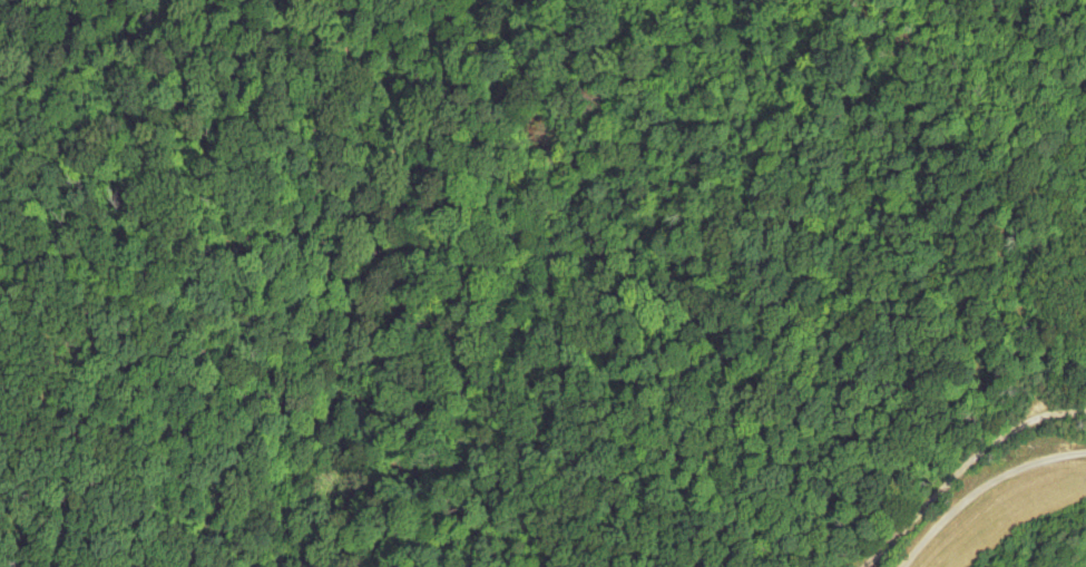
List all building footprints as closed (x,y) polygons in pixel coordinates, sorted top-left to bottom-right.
[(1026,457),(1022,443),(1005,449),(1009,463),(1026,457)]
